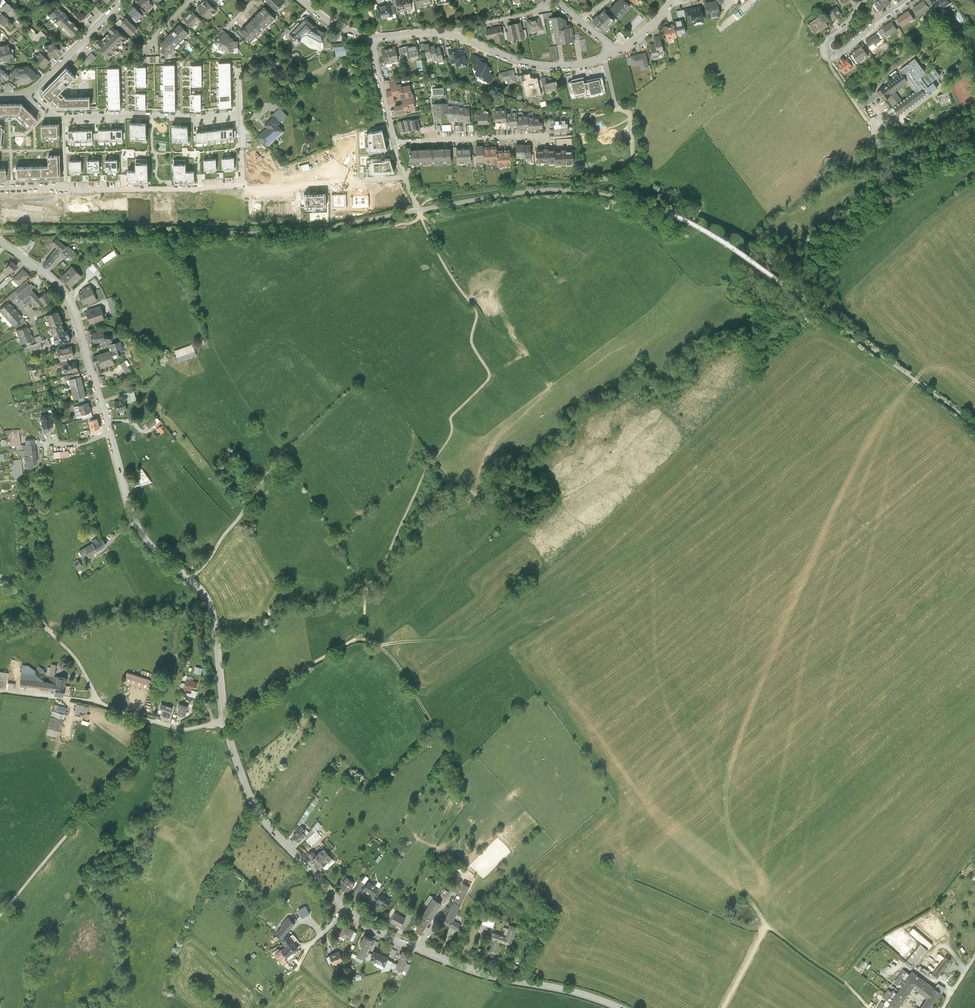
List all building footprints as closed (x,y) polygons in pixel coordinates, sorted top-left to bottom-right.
[(137,1),(148,11),(153,5),(151,3),(148,0),(138,0),(137,1)] [(208,0),(206,0),(198,7),(202,11),(208,18),(217,9),(211,4),(208,0)] [(276,10),(283,3),(286,1),(285,0),(266,0),(276,10)] [(405,10),(403,0),(396,0),(397,5),(399,15),(404,13),(404,11),(405,10)] [(405,10),(412,9),(411,2),(410,0),(403,0),(405,10)] [(625,0),(616,0),(609,7),(619,17),(630,5),(625,0)] [(705,1),(708,17),(720,14),(718,3),(717,0),(710,0),(705,1)] [(874,1),(877,5),(880,10),(891,3),(890,2),(889,0),(876,0),(874,1)] [(912,6),(918,15),(929,7),(927,4),(924,0),(921,0),(912,6)] [(944,5),(941,0),(931,0),(933,2),(938,9),(944,5)] [(6,2),(0,7),(6,12),(11,7),(6,2)] [(389,3),(375,6),(378,19),(392,15),(392,14),(390,5),(389,3)] [(704,20),(700,4),(688,7),(690,14),(692,23),(704,20)] [(47,15),(50,18),(59,9),(56,6),(47,15)] [(138,10),(134,6),(128,11),(138,20),(141,17),(142,17),(144,16),(143,14),(138,10)] [(259,11),(270,22),(271,22),(276,17),(272,14),(264,6),(259,11)] [(843,14),(837,6),(829,11),(834,20),(843,14)] [(11,7),(6,12),(12,19),(16,19),(19,15),(11,7)] [(50,18),(54,22),(64,12),(62,10),(62,11),(59,9),(50,18)] [(202,20),(191,9),(183,18),(184,19),(188,23),(192,27),(196,24),(197,25),(202,20)] [(603,9),(597,15),(608,26),(614,20),(609,15),(603,9)] [(913,17),(907,9),(896,17),(897,17),(900,23),(902,25),(913,17)] [(959,10),(955,13),(960,22),(965,19),(959,10)] [(255,16),(266,26),(270,22),(259,11),(255,16)] [(58,25),(67,16),(65,15),(66,14),(64,12),(54,22),(58,25)] [(89,13),(80,21),(84,25),(88,20),(92,17),(89,13)] [(1,14),(0,15),(0,23),(5,27),(9,20),(1,14)] [(597,15),(597,14),(591,20),(597,24),(603,31),(608,26),(597,15)] [(643,18),(639,14),(628,25),(632,29),(643,18)] [(829,24),(823,14),(808,23),(815,33),(829,24)] [(552,16),(548,17),(550,31),(554,31),(556,43),(574,40),(573,34),(572,26),(570,26),(570,23),(566,24),(566,19),(563,17),(562,17),(559,15),(552,16)] [(67,16),(58,25),(69,37),(78,28),(67,16)] [(250,21),(261,31),(266,26),(255,16),(250,21)] [(317,27),(306,16),(305,16),(304,16),(303,17),(302,18),(303,19),(299,23),(298,21),(290,30),(285,34),(289,38),(291,36),(291,37),(291,38),(292,39),(293,40),(295,40),(296,40),(297,40),(299,42),(305,36),(307,35),(322,43),(327,32),(317,27)] [(138,29),(137,28),(126,17),(122,21),(123,22),(121,24),(122,26),(131,34),(135,32),(138,29)] [(539,17),(526,19),(528,32),(537,30),(538,35),(547,33),(545,25),(541,26),(539,17)] [(672,20),(673,23),(676,34),(686,32),(683,18),(672,20)] [(897,29),(891,20),(881,27),(881,28),(885,33),(886,36),(897,29)] [(246,25),(256,36),(261,31),(250,21),(246,25)] [(513,23),(517,38),(524,37),(522,29),(520,21),(513,23)] [(186,25),(183,22),(181,25),(188,31),(190,29),(186,25)] [(174,28),(184,38),(189,33),(188,31),(181,25),(179,23),(174,28)] [(513,23),(506,24),(508,30),(510,40),(517,38),(513,23)] [(664,25),(663,27),(666,39),(668,40),(672,39),(673,37),(676,36),(676,34),(673,23),(670,23),(671,25),(668,26),(667,25),(664,25)] [(827,27),(831,32),(836,28),(833,23),(827,27)] [(111,33),(107,37),(117,47),(127,38),(117,28),(116,29),(112,25),(108,30),(111,33)] [(246,25),(240,31),(251,41),(256,36),(246,25)] [(501,25),(485,28),(487,38),(493,37),(494,42),(504,40),(502,33),(501,26),(501,25)] [(45,35),(39,29),(36,33),(28,26),(23,32),(36,44),(45,35)] [(281,34),(284,36),(285,34),(290,30),(287,27),(281,34)] [(170,33),(179,43),(184,38),(174,28),(170,33)] [(234,39),(225,30),(224,31),(218,37),(214,41),(214,42),(213,44),(217,48),(218,46),(224,52),(229,52),(231,51),(234,50),(234,52),(238,52),(238,40),(234,40),(234,39)] [(619,31),(614,36),(619,40),(623,35),(619,31)] [(879,38),(876,32),(865,40),(870,48),(873,46),(872,45),(880,40),(879,38)] [(165,39),(174,48),(179,43),(170,33),(164,38),(165,39)] [(663,51),(660,34),(653,36),(655,42),(650,44),(652,57),(659,55),(658,53),(663,51)] [(113,51),(117,47),(107,37),(102,41),(99,38),(94,43),(101,50),(108,57),(113,51)] [(174,48),(165,39),(161,43),(164,47),(161,50),(167,55),(174,48)] [(52,56),(59,50),(59,49),(54,45),(50,41),(46,45),(45,45),(42,48),(44,50),(45,50),(48,52),(52,56)] [(339,42),(331,43),(331,50),(339,50),(347,49),(347,42),(339,42)] [(2,60),(2,62),(3,61),(6,61),(6,62),(14,60),(11,48),(10,48),(10,46),(8,47),(7,43),(0,45),(0,61),(2,60)] [(416,43),(406,46),(409,58),(419,56),(416,43)] [(434,44),(428,45),(431,57),(432,60),(437,59),(435,47),(434,44)] [(388,47),(391,63),(398,61),(397,56),(395,45),(388,47)] [(556,45),(550,46),(553,61),(558,60),(556,45)] [(868,54),(861,45),(851,52),(852,53),(857,62),(868,54)] [(440,46),(435,47),(437,59),(438,62),(443,61),(441,51),(440,46)] [(451,47),(447,48),(449,55),(450,63),(455,62),(456,68),(468,65),(464,49),(459,49),(459,46),(451,47)] [(388,47),(381,49),(383,61),(384,64),(391,63),(388,47)] [(46,54),(40,48),(38,50),(39,51),(46,58),(48,56),(46,54)] [(108,57),(101,50),(99,52),(109,62),(116,55),(113,51),(108,57)] [(46,58),(39,51),(32,58),(42,68),(49,61),(46,58)] [(645,51),(629,55),(629,56),(631,64),(632,66),(639,64),(640,69),(649,67),(645,51)] [(96,57),(92,53),(83,61),(88,65),(96,57)] [(484,59),(471,53),(469,60),(472,62),(473,68),(475,69),(474,73),(483,77),(482,79),(490,82),(493,77),(492,73),(490,72),(491,69),(491,66),(485,64),(487,62),(483,61),(484,59)] [(857,62),(852,53),(849,55),(854,64),(857,62)] [(849,55),(847,57),(852,66),(855,64),(854,64),(849,55)] [(852,66),(847,57),(844,59),(842,57),(839,59),(840,61),(836,63),(843,73),(853,67),(852,66)] [(83,63),(78,58),(72,65),(77,69),(83,63)] [(903,72),(885,86),(884,86),(877,91),(880,96),(884,101),(887,98),(894,106),(894,107),(891,109),(892,110),(893,111),(895,109),(895,111),(896,112),(898,112),(900,115),(929,93),(930,93),(932,92),(931,91),(932,90),(937,86),(933,81),(937,78),(940,75),(935,68),(927,74),(915,58),(901,69),(903,72)] [(27,65),(13,67),(9,73),(14,77),(11,81),(16,84),(18,86),(19,84),(27,83),(36,74),(27,65)] [(202,67),(202,70),(202,76),(202,82),(191,83),(191,90),(201,90),(201,97),(202,104),(210,104),(220,104),(220,98),(220,92),(219,86),(219,80),(219,74),(219,68),(219,66),(211,66),(202,67)] [(60,73),(42,91),(45,94),(55,105),(58,107),(74,107),(79,107),(84,106),(91,106),(90,96),(67,97),(64,94),(62,96),(59,92),(75,76),(75,75),(66,67),(60,73)] [(76,73),(75,75),(75,76),(59,92),(62,96),(64,94),(67,97),(90,96),(91,106),(94,106),(97,106),(96,68),(80,69),(76,73)] [(108,68),(96,68),(97,106),(97,108),(103,107),(109,107),(109,102),(109,96),(109,90),(108,85),(108,79),(108,73),(108,68)] [(163,68),(146,68),(146,72),(146,78),(147,84),(135,85),(135,92),(146,92),(146,99),(146,106),(155,106),(165,106),(164,100),(164,94),(164,88),(164,82),(164,76),(163,70),(163,68)] [(513,68),(498,72),(500,81),(506,79),(507,83),(516,81),(515,74),(513,68)] [(4,71),(0,76),(5,79),(9,74),(4,70),(4,71)] [(537,75),(521,79),(524,91),(540,88),(540,87),(538,79),(537,75)] [(606,91),(602,76),(587,79),(587,81),(584,82),(583,76),(571,79),(572,81),(568,81),(571,97),(586,93),(586,95),(606,91)] [(555,77),(545,79),(546,84),(547,90),(557,88),(556,84),(557,83),(555,77)] [(941,83),(937,78),(933,81),(937,86),(941,83)] [(392,95),(399,94),(398,91),(402,90),(401,86),(400,83),(396,84),(395,79),(389,81),(391,89),(392,95)] [(409,84),(401,86),(402,90),(398,91),(399,94),(400,98),(413,96),(412,93),(410,93),(409,84)] [(443,87),(431,88),(432,96),(432,97),(443,97),(443,87)] [(394,102),(392,95),(391,89),(386,91),(388,103),(394,102)] [(877,91),(867,99),(861,103),(864,108),(880,96),(877,91)] [(947,92),(938,96),(942,106),(952,102),(951,100),(952,99),(950,93),(948,94),(947,92)] [(400,98),(401,104),(405,103),(406,110),(414,108),(412,99),(413,99),(413,96),(400,98)] [(36,118),(29,112),(20,103),(4,104),(0,104),(0,117),(15,116),(27,127),(33,121),(36,118)] [(407,113),(406,110),(405,103),(401,104),(393,106),(395,116),(407,113)] [(434,118),(447,117),(446,105),(446,103),(433,103),(434,118)] [(272,114),(274,116),(279,122),(287,115),(279,107),(272,114)] [(483,109),(475,109),(475,119),(476,119),(477,124),(487,123),(486,118),(488,118),(488,110),(483,110),(483,109)] [(538,115),(533,116),(534,129),(543,128),(542,121),(539,121),(538,115)] [(264,144),(282,129),(277,124),(279,122),(274,116),(265,124),(267,126),(265,129),(260,133),(261,134),(258,136),(264,144)] [(417,118),(409,120),(411,129),(411,131),(420,129),(417,118)] [(405,131),(411,129),(409,120),(409,119),(403,120),(405,131)] [(565,119),(553,120),(553,123),(554,133),(568,132),(567,122),(565,122),(565,119)] [(189,120),(173,120),(173,136),(190,136),(189,120)] [(405,131),(403,120),(397,121),(399,132),(405,131)] [(147,121),(130,122),(131,138),(147,137),(147,121)] [(50,124),(42,124),(42,130),(42,139),(60,138),(59,124),(50,124)] [(420,127),(421,133),(436,130),(434,124),(420,127)] [(368,133),(369,151),(381,151),(381,149),(387,149),(382,129),(368,133)] [(530,144),(522,144),(523,156),(523,158),(530,157),(530,153),(530,144)] [(416,149),(409,149),(410,163),(451,161),(450,147),(443,148),(430,148),(416,149)] [(469,147),(456,147),(456,153),(456,163),(470,162),(470,154),(469,147)] [(483,162),(496,162),(496,151),(496,147),(482,147),(483,161),(483,162)] [(536,161),(554,160),(554,149),(554,148),(547,148),(547,147),(543,147),(543,148),(535,149),(536,161)] [(561,149),(554,149),(554,160),(554,162),(573,161),(572,149),(564,149),(564,148),(561,148),(561,149)] [(510,150),(496,151),(496,162),(496,165),(511,165),(510,150)] [(49,165),(15,167),(15,174),(15,179),(27,179),(52,178),(61,178),(60,155),(54,155),(50,155),(50,160),(48,160),(49,165)] [(187,167),(186,155),(174,156),(175,180),(185,180),(195,179),(194,167),(187,167)] [(148,157),(136,157),(136,169),(128,169),(129,182),(139,181),(149,181),(148,157)] [(380,159),(371,159),(371,162),(369,162),(370,173),(375,172),(375,174),(385,174),(385,172),(394,171),(390,159),(385,159),(385,160),(380,160),(380,159)] [(385,194),(375,194),(376,206),(407,203),(400,186),(385,187),(385,194)] [(313,194),(304,194),(304,207),(311,207),(311,209),(320,208),(320,206),(326,206),(326,194),(317,194),(313,195),(313,194)] [(33,240),(29,238),(26,242),(19,245),(17,244),(16,246),(21,249),(22,248),(26,250),(29,247),(30,245),(33,240)] [(52,243),(56,247),(61,251),(63,249),(67,247),(56,238),(52,243)] [(61,251),(59,254),(66,259),(68,256),(71,259),(76,252),(69,245),(67,247),(63,249),(61,251)] [(59,254),(61,251),(56,247),(42,264),(47,268),(59,254)] [(104,263),(118,254),(115,249),(101,258),(102,259),(104,263)] [(16,266),(10,261),(4,268),(10,273),(16,266)] [(92,263),(88,267),(94,272),(98,269),(92,263)] [(83,275),(72,265),(61,277),(71,287),(83,275)] [(22,268),(11,279),(18,286),(29,275),(22,268)] [(1,288),(4,285),(7,283),(12,278),(9,275),(5,280),(4,279),(0,283),(0,290),(1,288)] [(17,297),(22,302),(33,292),(30,289),(33,287),(30,283),(15,295),(17,297)] [(97,300),(90,284),(85,286),(81,290),(82,292),(78,294),(83,303),(87,302),(88,304),(92,303),(97,300)] [(101,288),(96,290),(100,300),(106,298),(101,288)] [(17,297),(15,295),(13,292),(8,296),(12,301),(17,297)] [(33,292),(22,302),(25,307),(28,304),(34,310),(41,303),(44,306),(51,300),(44,292),(38,297),(33,292)] [(117,312),(113,296),(107,298),(112,313),(117,312)] [(8,301),(0,308),(0,313),(2,315),(13,306),(8,301)] [(13,306),(2,315),(7,320),(17,311),(13,306)] [(105,320),(100,306),(86,310),(90,325),(105,320)] [(17,311),(7,320),(12,326),(13,325),(14,326),(17,324),(16,322),(17,321),(22,317),(17,311)] [(62,322),(57,311),(46,315),(50,327),(61,323),(62,322)] [(17,321),(22,328),(28,325),(22,317),(17,321)] [(61,323),(50,327),(49,328),(53,337),(54,336),(65,332),(61,323)] [(22,328),(15,331),(18,337),(30,332),(28,325),(22,328)] [(67,331),(65,332),(54,336),(57,344),(71,340),(67,331)] [(103,331),(93,333),(94,342),(102,342),(105,341),(104,338),(103,331)] [(30,332),(18,337),(20,343),(33,338),(30,332)] [(173,356),(175,363),(197,356),(195,347),(208,343),(205,335),(192,340),(193,344),(174,351),(175,353),(175,355),(173,356)] [(52,336),(45,339),(47,345),(55,341),(52,336)] [(105,341),(102,342),(104,347),(108,346),(107,345),(112,343),(111,338),(104,338),(105,341)] [(34,350),(47,345),(45,339),(42,341),(36,343),(32,345),(27,347),(29,351),(34,349),(34,350)] [(109,348),(110,350),(113,359),(120,357),(117,350),(123,348),(121,341),(112,343),(107,345),(108,346),(108,348),(109,348)] [(74,356),(71,345),(57,349),(59,360),(60,359),(67,358),(74,356)] [(113,359),(110,350),(97,355),(97,356),(101,368),(114,364),(113,359)] [(101,368),(97,356),(95,356),(92,357),(98,374),(103,373),(101,368)] [(125,361),(120,364),(125,371),(124,372),(126,374),(131,371),(125,361)] [(78,371),(76,362),(69,364),(63,365),(65,374),(72,372),(78,371)] [(69,379),(70,386),(83,383),(81,376),(80,377),(69,379)] [(83,383),(70,386),(72,393),(84,390),(83,383)] [(86,397),(84,390),(72,393),(74,400),(86,397)] [(124,394),(127,403),(137,400),(134,391),(124,394)] [(124,400),(114,403),(117,413),(127,410),(124,400)] [(89,407),(88,403),(78,406),(81,415),(92,412),(90,407),(89,407)] [(53,425),(50,413),(40,415),(43,428),(47,427),(53,425)] [(100,427),(97,418),(88,421),(91,430),(100,427)] [(156,423),(153,419),(151,420),(146,424),(149,428),(156,423)] [(19,437),(19,430),(10,430),(11,438),(19,437)] [(20,445),(19,437),(11,438),(8,438),(7,437),(6,437),(7,444),(11,444),(11,446),(16,445),(20,445)] [(24,440),(25,445),(20,445),(16,445),(16,450),(25,450),(34,449),(34,444),(34,439),(24,440)] [(36,458),(34,449),(25,450),(26,456),(24,457),(24,460),(36,458)] [(36,464),(36,458),(24,460),(25,469),(32,469),(32,465),(36,464)] [(142,467),(136,469),(141,484),(152,481),(142,467)] [(95,541),(79,550),(82,555),(87,552),(89,556),(95,553),(94,552),(106,544),(102,539),(96,543),(95,541)] [(83,566),(79,560),(73,563),(77,569),(83,566)] [(17,686),(53,692),(53,690),(54,677),(56,665),(51,664),(50,668),(48,668),(46,676),(49,677),(49,683),(44,682),(36,675),(36,672),(35,672),(27,666),(21,665),(17,686)] [(39,666),(35,672),(36,672),(43,676),(46,672),(39,666)] [(202,674),(203,667),(196,666),(194,673),(202,674)] [(151,679),(127,672),(124,683),(147,690),(151,679)] [(15,691),(15,685),(7,684),(8,674),(0,673),(0,689),(15,691)] [(64,691),(66,679),(54,677),(53,690),(64,691)] [(199,682),(186,679),(184,689),(197,692),(199,682)] [(176,713),(185,716),(188,707),(179,704),(176,713)] [(46,735),(58,739),(65,708),(54,705),(50,717),(46,735)] [(89,708),(76,705),(74,714),(79,716),(80,712),(86,714),(84,720),(88,721),(89,715),(87,714),(89,708)] [(164,711),(162,718),(169,720),(173,708),(162,705),(160,709),(164,711)] [(311,811),(318,800),(314,798),(307,809),(311,811)] [(302,839),(309,833),(307,830),(309,828),(308,827),(304,824),(301,826),(302,827),(296,833),(302,839)] [(314,828),(312,830),(309,833),(311,836),(309,837),(314,843),(324,834),(316,825),(314,828)] [(335,856),(327,847),(320,853),(316,849),(311,852),(323,866),(335,856)] [(466,870),(469,867),(459,860),(457,864),(466,870)] [(358,882),(349,876),(343,884),(352,890),(358,882)] [(373,890),(376,893),(382,886),(372,879),(365,890),(370,894),(373,890)] [(465,881),(456,899),(463,902),(472,884),(465,881)] [(454,886),(452,889),(454,891),(460,884),(458,883),(457,884),(456,884),(454,886)] [(357,888),(353,894),(363,901),(367,895),(357,888)] [(385,891),(380,898),(389,904),(394,897),(385,891)] [(437,895),(427,911),(435,916),(445,900),(437,895)] [(459,926),(462,922),(462,920),(455,917),(463,902),(456,899),(446,920),(459,926)] [(300,912),(302,916),(309,912),(306,905),(303,907),(302,904),(297,907),(300,912)] [(408,915),(398,910),(396,914),(393,918),(404,924),(408,915)] [(411,910),(408,915),(404,924),(403,925),(407,928),(416,912),(411,910)] [(427,911),(424,915),(431,920),(435,916),(427,911)] [(499,916),(486,912),(483,921),(496,925),(499,916)] [(424,931),(431,920),(424,915),(423,917),(420,916),(415,924),(419,927),(424,931)] [(287,918),(294,924),(296,922),(289,916),(287,918)] [(277,924),(281,927),(287,932),(294,924),(287,918),(284,922),(283,921),(281,923),(280,921),(277,924)] [(512,923),(511,926),(508,934),(506,933),(492,929),(490,935),(496,937),(492,949),(497,951),(501,939),(513,943),(518,925),(512,923)] [(353,930),(343,925),(338,935),(349,940),(353,930)] [(281,939),(287,932),(281,927),(276,934),(281,939)] [(921,942),(905,963),(910,967),(914,967),(927,949),(932,944),(913,927),(909,932),(921,942)] [(372,939),(363,935),(359,943),(361,944),(368,947),(372,939)] [(282,940),(286,946),(288,945),(293,942),(290,939),(289,936),(287,937),(282,940)] [(293,942),(288,945),(292,952),(297,949),(293,942)] [(365,954),(368,947),(361,944),(356,955),(362,958),(364,954),(365,954)] [(286,946),(282,949),(287,956),(292,952),(288,945),(286,946)] [(284,958),(287,956),(282,949),(275,953),(282,964),(286,961),(284,958)] [(970,950),(966,959),(969,961),(974,952),(970,950)] [(387,957),(374,951),(372,954),(370,958),(384,964),(387,958),(387,957)] [(400,956),(397,963),(396,967),(403,970),(406,962),(408,957),(407,956),(408,953),(402,951),(401,953),(399,953),(398,955),(400,956)] [(343,961),(340,952),(327,957),(329,963),(333,962),(334,964),(343,961)] [(932,973),(937,977),(950,960),(945,956),(932,973)] [(392,961),(387,958),(384,964),(381,971),(389,969),(389,968),(392,961)] [(403,970),(396,967),(397,963),(392,961),(389,968),(402,973),(403,970)] [(928,975),(931,970),(925,966),(921,971),(928,975)] [(897,991),(906,998),(912,987),(926,997),(918,1007),(927,1007),(939,990),(911,971),(897,991)] [(897,991),(886,1007),(898,1007),(906,998),(897,991)]
